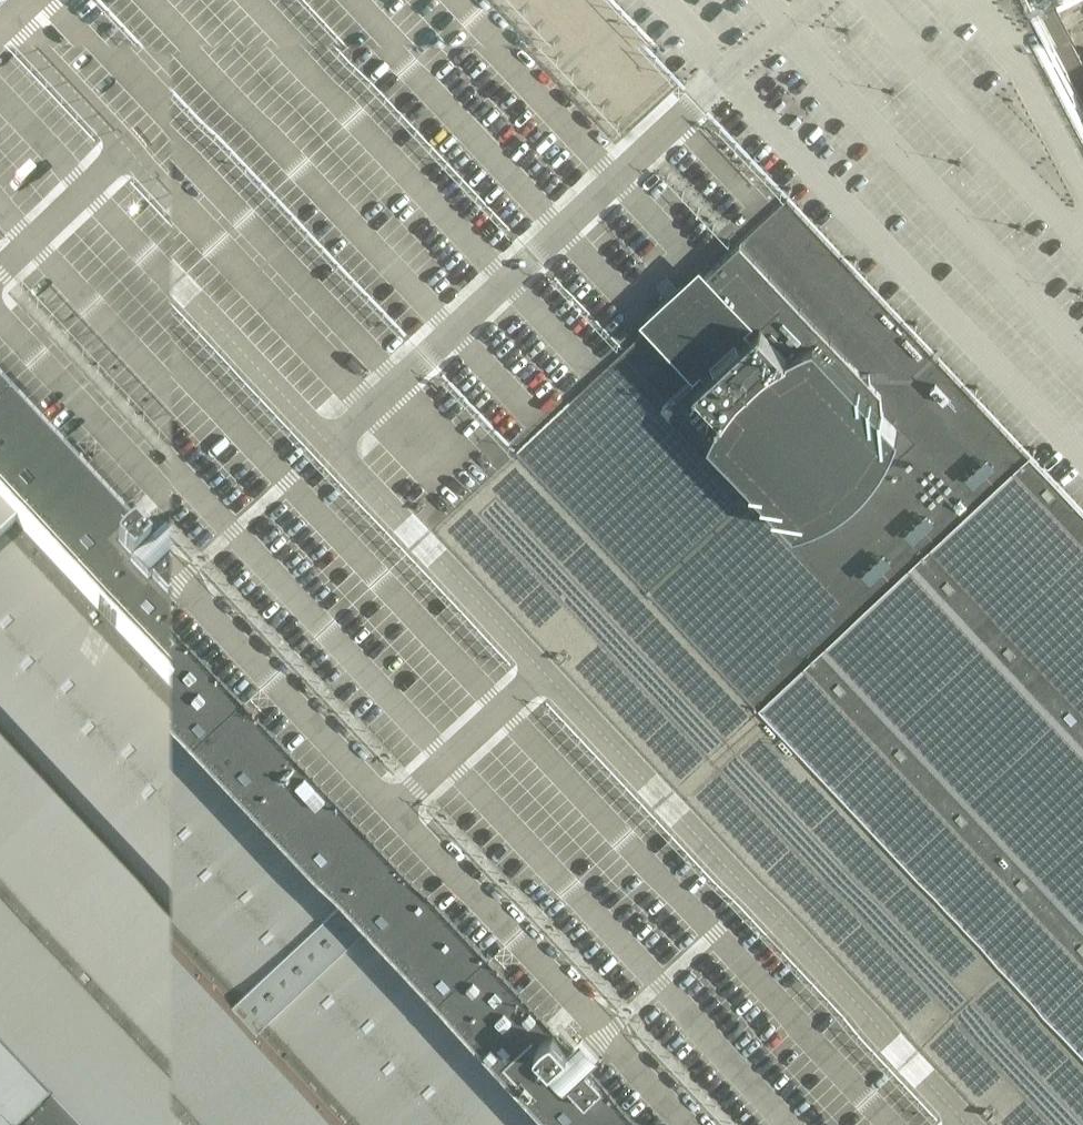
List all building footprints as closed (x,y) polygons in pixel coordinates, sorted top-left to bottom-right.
[(1056,0),(0,0),(0,1124),(1082,1124),(1082,52),(1056,0)]
